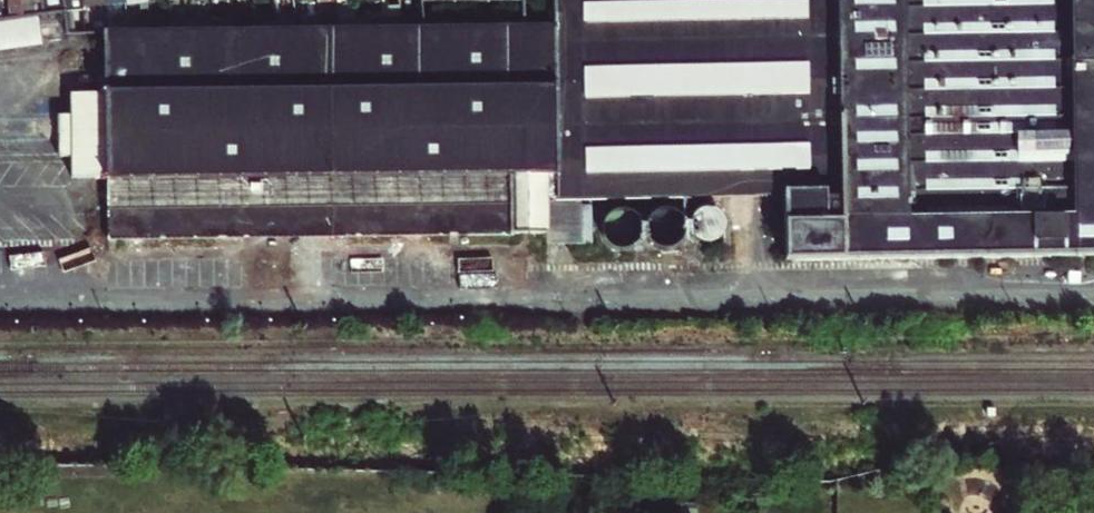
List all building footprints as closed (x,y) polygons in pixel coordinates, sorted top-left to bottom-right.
[(63,6),(64,15),(84,13),(83,0),(62,0),(63,6)] [(804,24),(804,3),(576,6),(577,28),(804,24)] [(321,34),(319,22),(297,23),(298,34),(321,34)] [(578,71),(578,104),(805,99),(804,66),(578,71)] [(580,152),(580,180),(807,175),(806,147),(580,152)]
